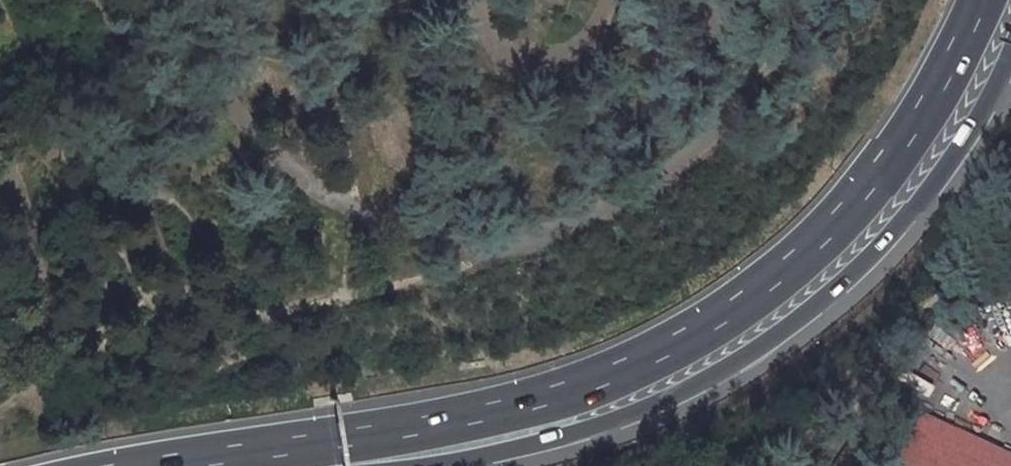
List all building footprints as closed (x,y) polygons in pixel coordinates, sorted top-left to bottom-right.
[(913,412),(893,454),(892,456),(914,465),(1010,465),(1010,457),(913,412)]
